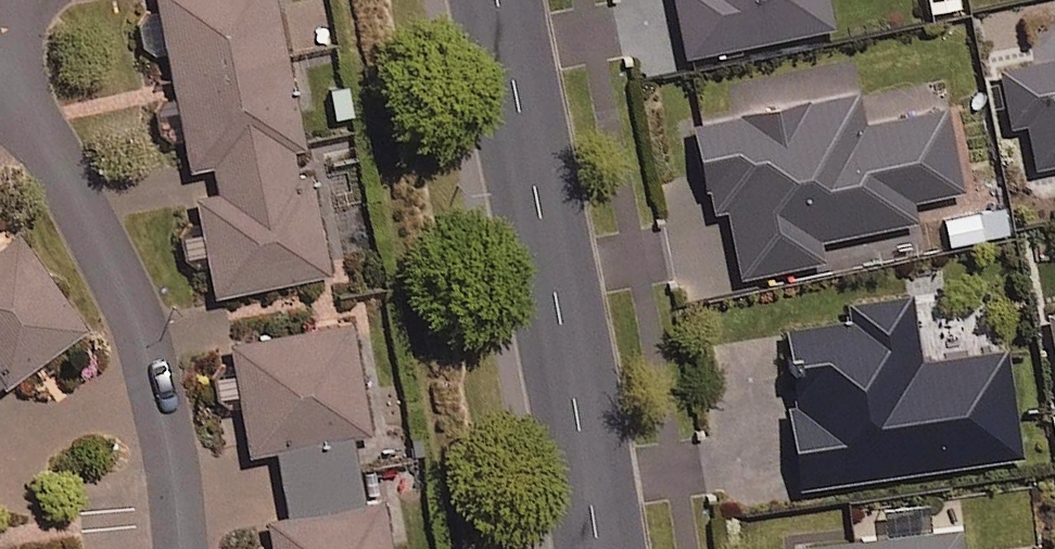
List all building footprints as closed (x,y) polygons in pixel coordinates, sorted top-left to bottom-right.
[(275,0),(153,0),(156,15),(141,18),(148,51),(167,47),(192,170),(214,165),(218,187),(195,191),(216,296),(329,274),(275,0)] [(824,0),(672,0),(683,58),(829,29),(824,0)] [(999,62),(1007,127),(1027,125),(1032,167),(1054,164),(1054,54),(999,62)] [(860,126),(854,95),(692,125),(708,212),(725,209),(738,278),(820,263),(816,241),(912,224),(908,203),(959,193),(944,111),(860,126)] [(10,392),(93,334),(21,231),(0,246),(0,386),(4,383),(10,392)] [(918,364),(909,299),(843,308),(845,322),(781,331),(792,407),(784,408),(795,489),(1018,458),(1003,352),(918,364)] [(1046,312),(1054,361),(1054,311),(1046,312)] [(281,448),(353,438),(374,435),(356,325),(234,344),(251,453),(281,448)] [(291,517),(363,504),(353,438),(281,448),(291,517)] [(291,517),(270,520),(275,548),(391,548),(383,501),(363,504),(291,517)] [(793,548),(960,548),(958,530),(793,548)]
